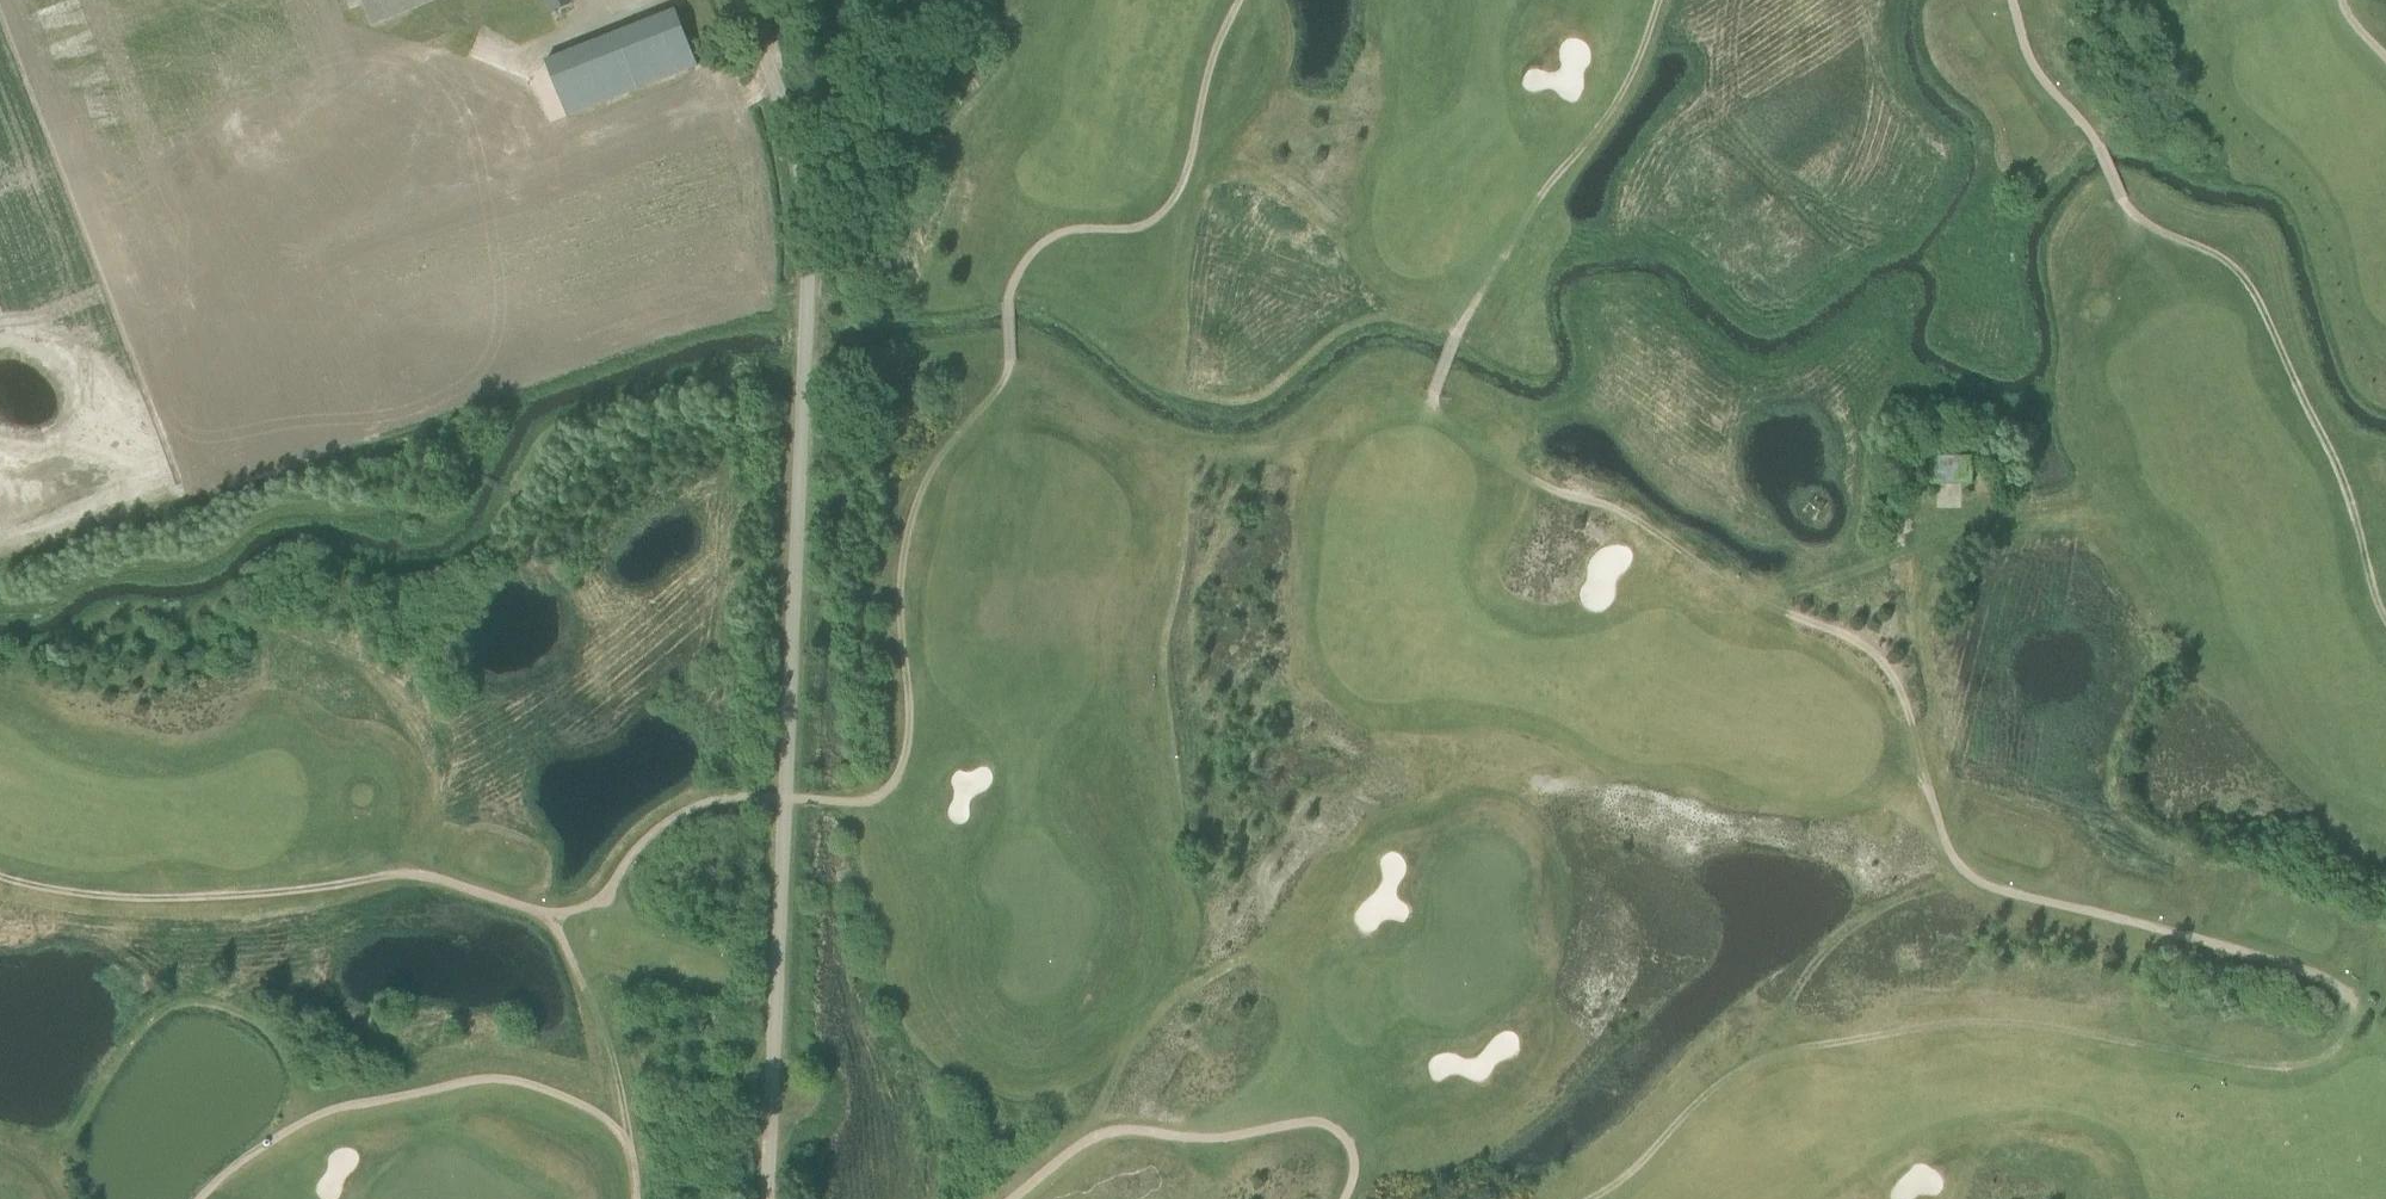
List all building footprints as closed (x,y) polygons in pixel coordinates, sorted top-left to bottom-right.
[(572,4),(570,0),(547,0),(553,14),(572,4)] [(456,115),(307,173),(322,213),(698,64),(676,9),(546,60),(553,77),(488,103),(468,53),(256,136),(271,174),(452,103),(456,115)] [(1972,486),(1973,459),(1933,458),(1932,484),(1972,486)]
